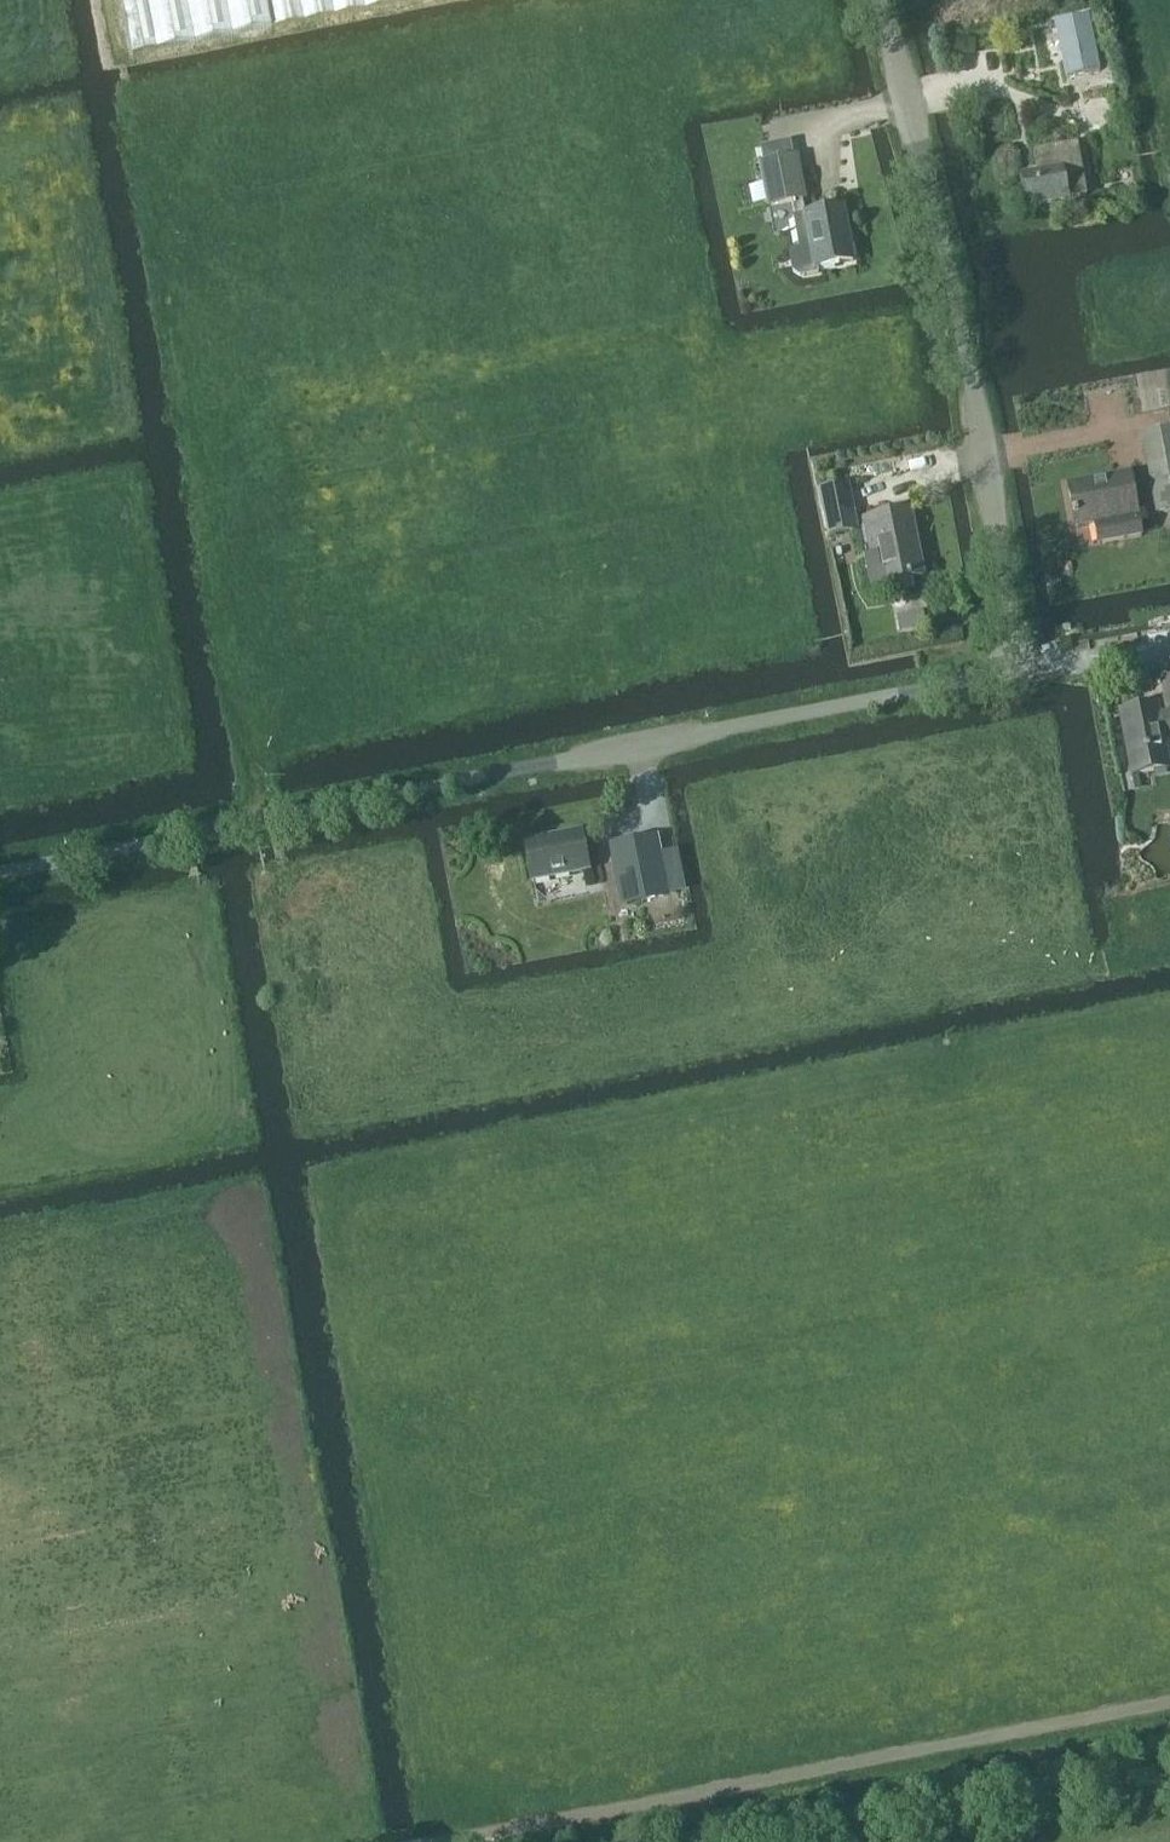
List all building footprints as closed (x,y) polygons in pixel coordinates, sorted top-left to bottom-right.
[(409,0),(124,0),(134,55),(285,25),(409,0)] [(1089,19),(1055,26),(1066,80),(1102,73),(1098,54),(1096,55),(1089,19)] [(764,162),(760,163),(767,205),(791,200),(800,248),(795,248),(791,254),(793,273),(799,277),(818,274),(817,267),(852,261),(843,207),(806,214),(803,198),(805,198),(793,140),(764,146),(761,146),(764,162)] [(1028,206),(1042,204),(1087,196),(1078,145),(1036,152),(1039,172),(1022,175),(1028,206)] [(1143,433),(1156,512),(1169,510),(1169,428),(1143,433)] [(1142,535),(1132,475),(1069,486),(1076,527),(1094,524),(1098,543),(1142,535)] [(816,489),(825,537),(857,530),(848,483),(816,489)] [(911,510),(867,519),(874,556),(868,557),(874,584),(923,575),(911,510)] [(1161,674),(1169,712),(1161,714),(1166,743),(1169,742),(1169,672),(1161,674)] [(1120,710),(1131,769),(1135,788),(1144,786),(1141,775),(1169,769),(1169,763),(1166,743),(1161,714),(1159,703),(1120,710)] [(534,883),(589,872),(581,831),(526,843),(534,883)] [(659,837),(615,846),(626,903),(686,891),(678,849),(662,852),(659,837)]
